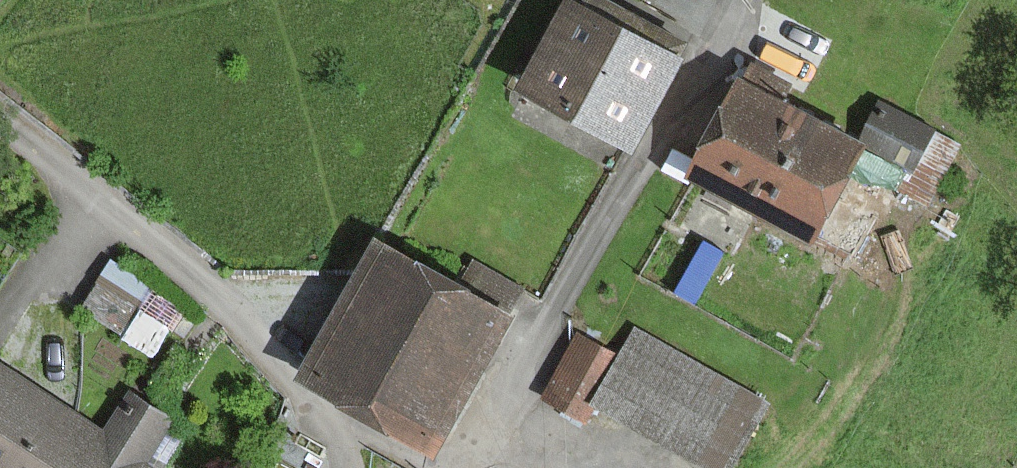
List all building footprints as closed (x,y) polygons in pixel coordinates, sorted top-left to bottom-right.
[(528,84),(638,142),(684,57),(577,0),(574,0),(528,84)] [(865,139),(747,75),(695,172),(874,269),(913,198),(927,205),(960,145),(884,104),(865,139)] [(383,241),(311,371),(439,441),(511,312),(383,241)] [(126,327),(158,284),(112,250),(80,292),(126,327)] [(639,334),(602,401),(725,467),(726,467),(763,402),(639,334)] [(580,337),(552,392),(585,408),(613,353),(580,337)] [(182,439),(168,430),(175,419),(134,392),(109,431),(0,362),(0,467),(163,467),(182,439)]
